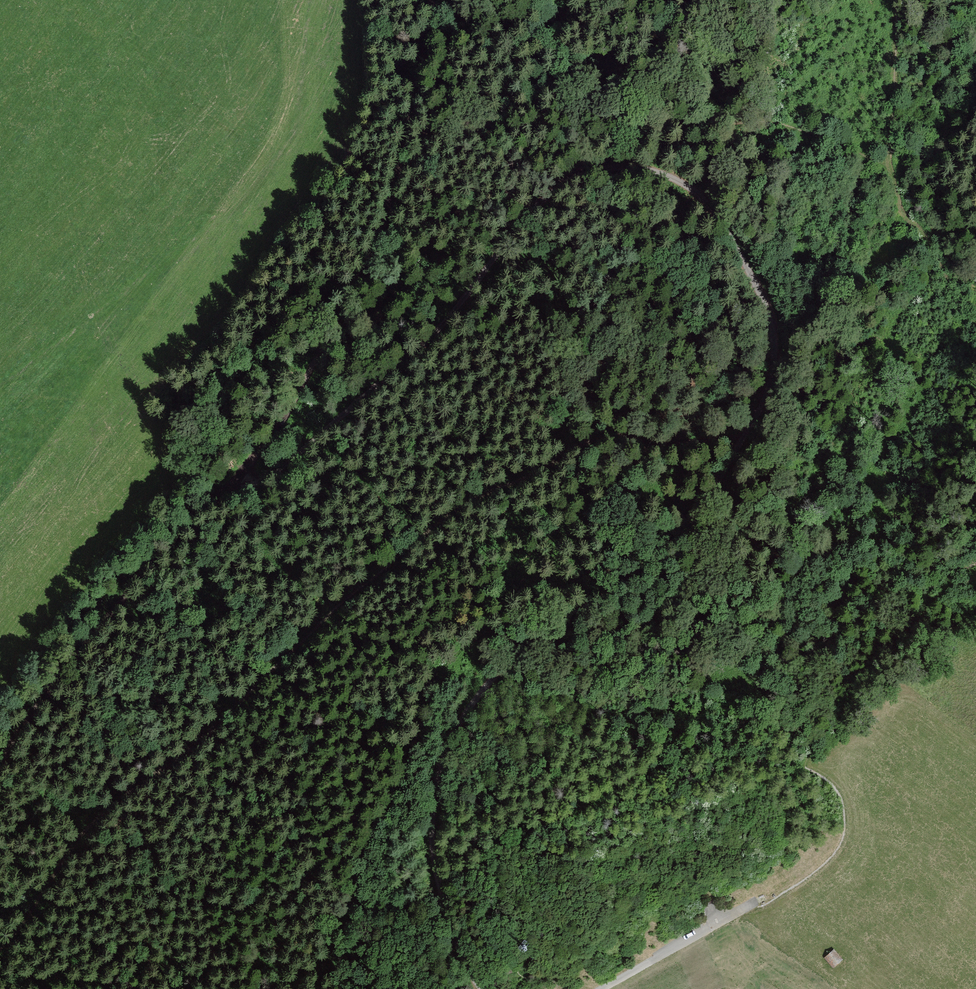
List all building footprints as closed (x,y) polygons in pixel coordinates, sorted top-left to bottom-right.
[(825,957),(834,967),(844,959),(835,948),(825,957)]
